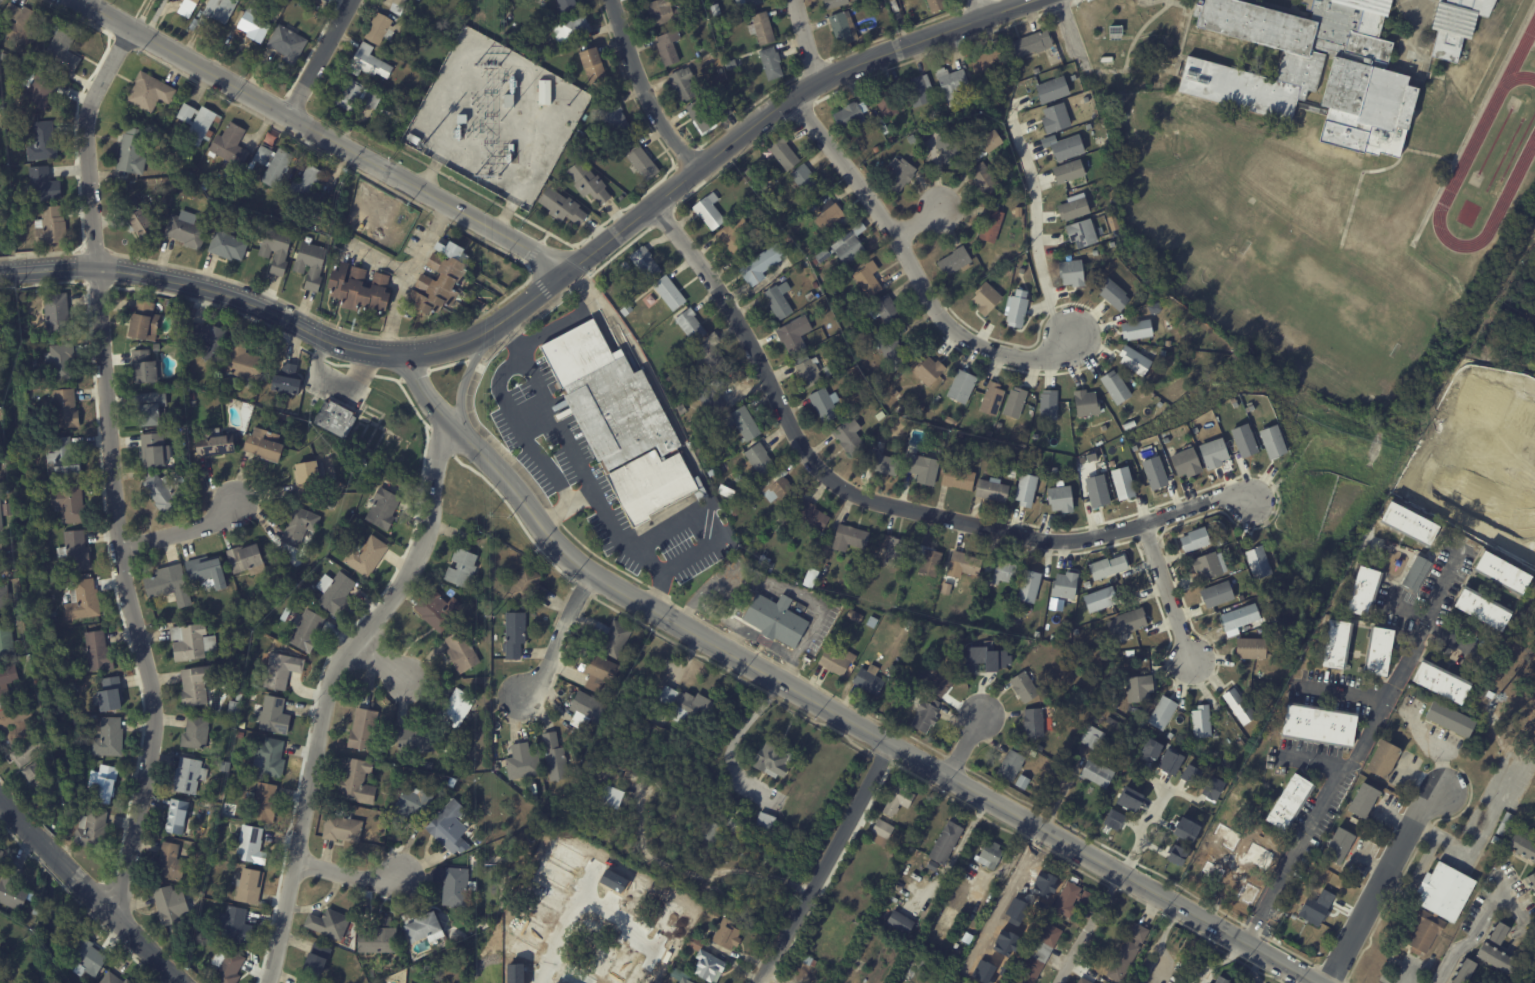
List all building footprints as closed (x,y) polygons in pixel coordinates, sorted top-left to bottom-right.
[(186,3),(181,0),(203,0),(192,21),(180,14),(186,3)] [(199,26),(213,0),(241,0),(228,26),(212,18),(207,28),(206,29),(199,26)] [(239,28),(254,0),(265,0),(260,10),(264,12),(259,19),(272,26),(262,45),(247,37),(249,33),(239,28)] [(307,5),(310,0),(318,0),(320,1),(315,10),(307,5)] [(396,2),(397,0),(412,0),(405,17),(392,12),(396,2)] [(565,16),(559,0),(577,0),(580,10),(565,16)] [(649,6),(664,0),(676,0),(678,6),(674,8),(677,12),(686,8),(689,16),(658,29),(649,6)] [(741,7),(739,0),(764,0),(766,5),(751,9),(750,5),(741,7)] [(829,11),(826,0),(853,0),(855,5),(850,6),(849,5),(829,11)] [(935,15),(929,0),(947,0),(951,9),(935,15)] [(1200,5),(1201,0),(1237,0),(1309,20),(1312,11),(1304,9),(1306,4),(1299,2),(1300,0),(1390,0),(1385,16),(1383,15),(1377,38),(1391,42),(1384,69),(1407,76),(1405,85),(1416,88),(1397,157),(1378,152),(1377,155),(1362,151),(1362,153),(1318,141),(1327,108),(1319,106),(1332,55),(1325,53),(1314,92),(1306,90),(1303,100),(1296,98),(1290,121),(1177,91),(1186,55),(1273,78),(1281,50),(1195,26),(1197,17),(1191,15),(1194,3),(1200,5)] [(1429,28),(1436,0),(1444,2),(1444,0),(1493,0),(1485,17),(1475,14),(1468,38),(1461,37),(1454,62),(1429,55),(1436,30),(1429,28)] [(901,12),(896,14),(891,4),(898,1),(903,11),(901,12)] [(28,46),(0,30),(0,23),(12,2),(23,9),(24,9),(26,6),(44,16),(41,22),(44,24),(39,34),(35,32),(28,46)] [(720,4),(723,14),(716,17),(712,7),(720,4)] [(325,6),(331,9),(328,14),(323,11),(325,6)] [(769,13),(778,42),(762,47),(758,34),(752,35),(750,27),(756,25),(753,17),(768,12),(769,13)] [(852,15),(861,41),(841,48),(831,18),(846,13),(846,14),(851,12),(852,15)] [(404,21),(405,20),(412,30),(404,37),(399,30),(397,33),(391,43),(386,40),(382,47),(367,39),(370,34),(368,33),(379,13),(396,22),(393,27),(396,28),(404,21)] [(470,15),(476,18),(472,27),(465,23),(470,15)] [(594,30),(595,33),(561,45),(555,28),(589,17),(591,25),(592,25),(594,30)] [(74,43),(69,50),(84,59),(75,74),(45,56),(58,35),(51,31),(55,25),(61,28),(62,25),(64,26),(67,21),(81,29),(74,43)] [(279,52),(269,47),(281,25),(310,41),(296,67),(284,61),(286,57),(279,52)] [(1108,25),(1121,25),(1121,34),(1120,34),(1120,37),(1113,38),(1113,35),(1108,35),(1108,25)] [(1053,45),(1034,53),(1033,51),(1013,58),(1007,43),(1046,28),(1053,45)] [(659,44),(658,44),(661,43),(659,38),(680,30),(684,40),(675,43),(682,62),(668,67),(659,44)] [(357,58),(365,43),(377,49),(373,56),(397,69),(390,81),(379,75),(377,79),(353,66),(357,58)] [(600,48),(605,63),(603,63),(609,81),(591,87),(590,82),(579,86),(574,73),(587,68),(582,53),(600,47),(600,48)] [(781,59),(783,63),(781,64),(786,77),(771,82),(760,53),(776,47),(778,54),(780,53),(781,59)] [(1000,49),(1009,78),(998,82),(994,68),(973,75),(967,59),(981,54),(980,52),(990,49),(990,50),(999,47),(1000,49)] [(705,59),(717,54),(717,53),(720,52),(723,58),(719,60),(722,68),(719,69),(716,63),(715,64),(714,62),(707,66),(705,59)] [(727,64),(735,61),(738,69),(730,72),(727,64)] [(946,69),(948,73),(962,68),(968,85),(954,90),(959,103),(948,107),(944,94),(943,95),(933,70),(943,66),(944,69),(946,68),(946,69)] [(60,82),(48,111),(21,99),(27,85),(32,87),(39,68),(62,78),(60,82)] [(677,92),(673,83),(674,82),(671,77),(685,68),(686,70),(691,68),(697,78),(691,81),(700,96),(686,104),(679,92),(678,92),(677,92)] [(164,82),(178,90),(171,104),(161,99),(153,114),(128,100),(139,82),(137,81),(143,70),(164,82)] [(925,75),(931,89),(925,92),(929,102),(912,108),(901,82),(919,75),(920,76),(925,74),(925,75)] [(1041,103),(1037,91),(1038,90),(1036,84),(1064,74),(1071,92),(1041,103)] [(367,105),(361,102),(355,114),(335,104),(344,86),(349,89),(353,80),(368,88),(368,89),(385,98),(378,111),(367,105)] [(540,81),(552,81),(552,106),(540,106),(540,81)] [(703,92),(709,87),(712,91),(706,96),(703,92)] [(894,103),(898,113),(882,119),(872,93),(888,87),(894,103)] [(735,115),(706,136),(691,115),(693,114),(689,109),(703,98),(712,110),(726,100),(736,114),(735,115)] [(861,101),(867,111),(861,115),(864,121),(854,127),(851,122),(838,130),(830,115),(841,108),(841,107),(852,101),(853,103),(854,102),(855,103),(861,100),(861,101)] [(1043,107),(1063,100),(1071,124),(1046,132),(1041,116),(1045,115),(1043,107)] [(618,101),(635,130),(619,139),(602,110),(618,101)] [(187,103),(201,111),(204,106),(224,116),(220,124),(215,121),(210,130),(215,132),(210,141),(205,139),(201,147),(186,139),(194,125),(183,119),(182,122),(178,120),(180,117),(179,117),(186,103),(187,103)] [(960,106),(968,104),(970,110),(962,112),(960,106)] [(459,124),(459,116),(468,115),(469,123),(459,124)] [(54,122),(55,132),(58,132),(60,158),(30,160),(29,144),(32,144),(31,136),(37,136),(36,122),(54,121),(54,122)] [(245,137),(240,146),(253,153),(241,173),(209,155),(220,134),(224,136),(232,121),(249,130),(245,137)] [(146,140),(142,157),(148,158),(145,176),(119,170),(125,133),(128,134),(129,127),(147,130),(146,140)] [(977,141),(993,129),(1003,142),(986,154),(977,141)] [(572,146),(580,131),(588,135),(580,150),(572,146)] [(887,136),(893,133),(896,139),(890,142),(887,136)] [(1054,134),(1040,139),(1042,148),(1050,145),(1056,162),(1084,152),(1078,133),(1056,140),(1054,134)] [(782,135),(787,141),(784,143),(799,160),(786,171),(773,157),(769,160),(766,157),(765,158),(764,156),(765,155),(762,151),(781,134),(782,135)] [(409,141),(413,135),(424,141),(420,147),(409,141)] [(942,163),(941,163),(942,148),(935,147),(935,136),(959,137),(959,139),(961,139),(961,144),(959,143),(958,163),(942,163)] [(272,150),(278,153),(281,148),(300,159),(298,161),(295,159),(277,189),(263,181),(271,167),(256,158),(264,145),(272,150)] [(647,153),(663,173),(650,184),(628,157),(641,146),(647,153)] [(1058,183),(1086,173),(1080,157),(1052,166),(1058,183)] [(915,169),(911,174),(912,175),(906,183),(905,182),(896,194),(881,183),(900,158),(915,169)] [(612,199),(602,206),(591,192),(585,197),(575,185),(577,183),(568,172),(583,160),(597,177),(599,175),(608,186),(605,188),(613,198),(612,199)] [(254,161),(258,163),(254,172),(249,169),(253,162),(254,163),(254,161)] [(975,184),(966,172),(981,161),(999,187),(984,197),(975,184)] [(803,165),(810,174),(809,175),(820,190),(807,199),(795,184),(792,186),(789,182),(792,179),(788,173),(802,162),(803,165)] [(324,176),(316,191),(328,198),(318,217),(301,208),(303,203),(288,195),(296,180),(301,182),(311,164),(326,173),(324,176)] [(51,167),(52,181),(62,180),(64,199),(34,202),(31,168),(51,166),(51,167)] [(765,181),(769,177),(773,181),(768,185),(765,181)] [(589,215),(590,216),(581,228),(567,217),(563,223),(550,214),(551,211),(540,203),(551,188),(568,200),(570,198),(582,206),(580,209),(589,215)] [(696,213),(691,207),(706,196),(707,197),(714,192),(719,199),(712,204),(725,221),(711,231),(701,217),(699,218),(696,213)] [(1089,213),(1083,192),(1065,198),(1066,202),(1056,205),(1061,221),(1089,213)] [(149,237),(143,240),(122,207),(138,196),(159,230),(149,237)] [(835,204),(848,222),(841,227),(837,221),(825,230),(815,217),(820,214),(816,208),(828,199),(832,204),(833,202),(835,204)] [(815,202),(818,206),(809,213),(804,207),(813,200),(815,202)] [(63,208),(64,217),(66,217),(66,222),(67,221),(69,240),(38,242),(36,220),(44,219),(43,207),(63,206),(63,208)] [(995,236),(993,244),(976,239),(983,216),(982,215),(984,207),(1002,213),(995,236)] [(345,213),(358,216),(355,228),(342,225),(345,213)] [(743,249),(732,258),(721,243),(718,245),(710,235),(738,213),(749,228),(739,236),(747,246),(743,249)] [(181,217),(210,228),(202,250),(186,245),(187,242),(167,235),(174,214),(181,217)] [(1065,224),(1091,216),(1098,240),(1077,247),(1075,239),(1070,241),(1065,224)] [(860,223),(864,228),(855,236),(860,242),(858,243),(863,250),(842,265),(828,246),(859,222),(860,223)] [(295,237),(288,261),(290,262),(286,277),(272,273),(279,252),(274,250),(272,259),(261,255),(270,226),(296,234),(295,237)] [(235,237),(249,242),(243,260),(235,258),(234,260),(209,252),(217,230),(223,232),(224,232),(228,233),(229,234),(235,237)] [(317,291),(307,288),(313,268),(309,266),(306,274),(295,271),(305,242),(330,250),(322,277),(325,278),(321,293),(317,291)] [(469,269),(468,270),(473,273),(467,285),(462,282),(457,291),(461,294),(454,307),(449,305),(447,309),(444,306),(440,313),(436,311),(433,316),(418,307),(421,302),(410,296),(414,289),(415,290),(424,274),(436,281),(436,280),(441,283),(446,275),(441,272),(441,273),(428,266),(435,253),(447,260),(448,259),(453,262),(455,259),(436,249),(440,242),(450,248),(454,242),(469,250),(465,258),(472,262),(469,269)] [(786,256),(761,272),(764,277),(751,286),(748,281),(745,282),(736,268),(777,242),(786,256)] [(969,261),(944,277),(935,262),(952,252),(951,251),(961,245),(971,260),(969,261)] [(644,247),(651,256),(650,257),(660,271),(647,281),(628,257),(641,246),(642,247),(644,246),(644,247)] [(830,255),(819,264),(814,257),(825,249),(830,255)] [(876,269),(871,273),(881,288),(867,298),(851,274),(864,266),(863,264),(871,259),(878,268),(876,269)] [(1076,287),(1071,287),(1070,284),(1061,285),(1060,278),(1058,278),(1056,262),(1079,259),(1083,286),(1076,287)] [(393,293),(388,311),(382,309),(380,318),(365,314),(366,309),(358,307),(358,311),(339,306),(341,298),(329,295),(335,270),(340,271),(343,261),(350,263),(350,265),(368,270),(364,285),(371,287),(375,272),(391,276),(387,291),(393,293)] [(1004,267),(1010,271),(1007,276),(1003,273),(1003,272),(1002,271),(1004,267)] [(665,276),(685,301),(671,312),(650,285),(664,274),(665,276)] [(1131,298),(1121,310),(1100,293),(1104,289),(1100,285),(1108,276),(1127,291),(1125,293),(1131,298)] [(643,287),(636,291),(633,287),(639,282),(643,287)] [(994,291),(1001,298),(982,317),(974,309),(976,306),(970,300),(975,295),(973,293),(984,282),(994,291)] [(776,286),(781,294),(780,294),(791,312),(777,321),(760,293),(774,284),(775,286),(776,286)] [(1027,299),(1020,328),(1006,325),(1007,321),(1005,321),(1011,295),(1013,296),(1015,288),(1027,291),(1025,299),(1027,299)] [(69,295),(72,335),(49,337),(46,295),(69,293),(69,295)] [(810,293),(814,299),(808,304),(804,298),(810,293)] [(887,295),(893,304),(891,305),(902,320),(889,330),(878,316),(873,320),(866,310),(871,306),(870,305),(885,293),(887,295)] [(152,309),(151,312),(158,313),(153,340),(128,335),(135,298),(153,301),(152,309)] [(629,305),(633,309),(624,317),(619,311),(628,303),(629,305)] [(690,309),(694,315),(693,316),(706,333),(692,344),(673,319),(689,307),(690,309)] [(703,499),(699,501),(695,493),(649,517),(650,520),(632,529),(605,476),(608,474),(601,460),(596,462),(562,397),(567,394),(564,387),(561,388),(539,347),(593,318),(612,354),(621,349),(634,373),(641,369),(682,446),(677,448),(693,480),(700,476),(710,496),(703,499)] [(1121,333),(1119,324),(1148,319),(1151,336),(1125,341),(1125,338),(1122,339),(1121,333)] [(204,324),(210,327),(211,324),(231,332),(218,363),(205,358),(209,348),(188,340),(196,321),(204,324)] [(791,323),(804,349),(788,356),(780,340),(778,342),(772,330),(790,321),(791,323)] [(712,333),(715,336),(719,334),(722,338),(712,346),(726,365),(712,375),(693,349),(704,342),(702,339),(712,332),(712,333)] [(893,336),(897,342),(895,342),(897,345),(898,345),(901,349),(900,350),(907,361),(893,371),(875,343),(891,333),(893,336)] [(248,353),(268,358),(261,382),(256,381),(254,388),(245,386),(247,378),(237,375),(235,382),(226,380),(228,373),(227,373),(231,360),(226,358),(233,335),(251,340),(248,353)] [(76,349),(77,359),(75,360),(77,381),(55,383),(54,369),(48,370),(47,353),(53,353),(52,346),(76,344),(76,349)] [(1139,354),(1150,362),(1140,377),(1117,363),(1121,358),(1117,355),(1123,345),(1139,354)] [(159,359),(161,358),(163,376),(159,377),(159,380),(134,382),(131,349),(149,347),(150,360),(159,359)] [(823,369),(823,370),(817,373),(819,377),(821,377),(822,379),(803,390),(802,387),(805,385),(794,366),(798,364),(795,359),(805,353),(808,359),(809,358),(810,360),(816,356),(823,369)] [(937,362),(944,368),(927,387),(909,371),(918,362),(920,364),(926,356),(933,363),(935,360),(937,362)] [(829,376),(825,368),(839,360),(844,368),(829,376)] [(286,363),(298,365),(295,379),(304,380),(301,395),(293,394),(292,398),(279,396),(280,391),(274,390),(277,375),(281,376),(284,363),(286,363)] [(958,370),(975,378),(962,405),(944,396),(957,369),(958,370)] [(1115,405),(1098,379),(1111,370),(1114,374),(1116,373),(1130,396),(1115,405)] [(729,385),(730,385),(723,390),(724,392),(719,396),(725,405),(710,415),(696,395),(722,375),(729,385)] [(996,384),(998,385),(997,389),(1002,391),(993,417),(977,411),(987,381),(996,384)] [(225,396),(215,393),(218,383),(228,386),(225,396)] [(809,403),(806,396),(823,387),(828,398),(829,398),(838,415),(821,423),(812,406),(811,406),(809,403)] [(1018,389),(1026,392),(1015,420),(1000,414),(1009,389),(1011,390),(1012,387),(1018,389)] [(1043,388),(1058,388),(1057,419),(1040,418),(1040,392),(1043,392),(1043,388)] [(1096,414),(1076,416),(1074,389),(1086,388),(1086,392),(1095,391),(1095,398),(1098,398),(1100,414),(1096,414)] [(76,390),(78,410),(80,410),(82,427),(58,429),(54,391),(76,389),(76,390)] [(165,426),(144,428),(142,409),(131,410),(130,395),(160,393),(160,394),(168,393),(170,406),(163,407),(163,409),(168,408),(169,418),(164,418),(165,426)] [(356,417),(358,418),(347,439),(315,423),(326,401),(331,404),(332,402),(356,414),(355,416),(356,417)] [(918,401),(923,405),(920,410),(915,406),(918,401)] [(678,415),(674,407),(681,404),(685,411),(678,415)] [(743,408),(759,433),(744,442),(733,424),(729,426),(725,418),(728,416),(727,414),(741,405),(743,408)] [(881,411),(885,416),(878,421),(874,416),(881,411)] [(291,415),(289,421),(282,419),(284,413),(291,415)] [(931,415),(929,421),(923,418),(925,413),(931,415)] [(844,449),(838,442),(840,441),(837,437),(836,438),(831,432),(845,420),(848,423),(853,418),(860,427),(855,431),(865,445),(852,455),(849,451),(847,453),(844,449)] [(1241,456),(1230,428),(1246,422),(1258,450),(1241,456)] [(1258,429),(1269,458),(1280,454),(1279,453),(1286,450),(1276,423),(1258,429)] [(288,446),(283,464),(259,457),(260,456),(245,451),(251,433),(254,434),(257,427),(282,435),(280,443),(288,446)] [(222,428),(223,436),(236,434),(238,453),(200,458),(198,439),(208,437),(207,429),(222,428)] [(145,458),(143,435),(166,433),(167,446),(171,446),(172,459),(168,460),(169,467),(146,469),(145,458)] [(1197,444),(1221,435),(1228,456),(1220,459),(1222,463),(1206,469),(1197,444)] [(72,437),(74,458),(82,458),(83,475),(59,477),(58,475),(51,476),(48,453),(55,453),(54,438),(72,437)] [(764,451),(766,453),(764,454),(774,467),(759,478),(742,453),(757,442),(758,443),(763,439),(767,444),(762,448),(764,451)] [(692,449),(700,445),(705,455),(697,459),(692,449)] [(1190,476),(1186,478),(1184,474),(1177,477),(1168,457),(1191,447),(1201,471),(1190,476)] [(882,456),(899,459),(895,477),(871,471),(875,454),(882,456)] [(912,474),(904,472),(907,454),(937,461),(931,487),(914,484),(916,475),(912,474)] [(1151,489),(1141,460),(1157,454),(1167,483),(1151,489)] [(324,480),(324,482),(317,483),(319,495),(301,498),(297,471),(301,470),(300,465),(321,461),(324,480)] [(1131,495),(1119,499),(1111,469),(1128,464),(1137,494),(1131,495)] [(970,491),(952,488),(939,485),(943,466),(955,469),(955,468),(962,469),(962,471),(973,473),(970,491)] [(782,469),(785,473),(782,476),(797,495),(783,507),(776,498),(769,503),(756,487),(781,468),(782,469)] [(190,498),(167,516),(157,504),(159,503),(151,494),(152,493),(141,479),(151,471),(154,476),(158,473),(163,479),(167,476),(173,482),(177,479),(175,477),(180,472),(189,484),(187,486),(194,494),(190,498)] [(1110,501),(1091,506),(1084,477),(1103,472),(1110,501)] [(1036,477),(1029,509),(1017,506),(1018,501),(1013,500),(1018,474),(1036,477)] [(1008,486),(1004,504),(974,497),(978,479),(1008,486)] [(1069,486),(1072,512),(1060,514),(1060,510),(1051,511),(1050,504),(1048,504),(1045,489),(1053,488),(1053,482),(1057,481),(1058,487),(1069,486)] [(342,482),(349,487),(343,496),(336,491),(342,482)] [(83,487),(85,505),(87,505),(89,522),(65,524),(63,506),(54,507),(53,492),(62,492),(62,486),(83,484),(83,487)] [(717,484),(732,492),(729,500),(714,493),(717,484)] [(403,499),(395,516),(398,518),(391,532),(368,520),(373,510),(366,507),(372,496),(376,498),(382,486),(386,488),(386,489),(404,498),(403,499)] [(334,511),(326,506),(330,499),(338,504),(334,511)] [(1405,535),(1379,522),(1389,502),(1440,527),(1430,548),(1405,535)] [(816,512),(829,518),(821,534),(792,518),(800,503),(816,512)] [(13,504),(14,515),(6,516),(5,505),(13,504)] [(301,550),(282,542),(287,531),(284,530),(295,505),(322,516),(316,531),(310,529),(301,550)] [(855,529),(868,532),(863,549),(846,544),(844,553),(830,549),(836,524),(855,529)] [(1209,544),(1183,554),(1177,539),(1186,535),(1185,533),(1203,527),(1209,544)] [(86,532),(88,548),(92,548),(95,570),(69,572),(68,557),(59,558),(58,548),(67,548),(66,532),(86,530),(86,532)] [(392,547),(370,579),(345,562),(353,550),(348,546),(353,539),(359,543),(363,538),(369,542),(373,535),(392,547)] [(886,536),(904,540),(899,566),(882,563),(884,555),(879,554),(882,535),(886,536)] [(6,561),(0,561),(0,544),(4,544),(5,557),(13,556),(14,560),(6,561)] [(229,552),(243,547),(244,551),(262,545),(268,565),(270,571),(253,577),(251,570),(237,575),(229,552)] [(921,546),(940,551),(932,578),(916,573),(919,562),(913,561),(918,545),(921,546)] [(1254,581),(1244,553),(1250,550),(1250,549),(1261,545),(1271,574),(1254,581)] [(462,548),(481,556),(477,566),(480,567),(471,589),(447,580),(452,567),(457,570),(460,563),(454,561),(460,547),(462,548)] [(954,551),(962,554),(962,555),(980,560),(976,577),(946,569),(951,551),(954,551)] [(1214,554),(1222,574),(1207,580),(1206,577),(1200,580),(1196,571),(1193,572),(1189,561),(1213,551),(1214,554)] [(1530,577),(1519,596),(1472,570),(1483,551),(1530,577)] [(771,559),(767,571),(756,567),(761,555),(771,559)] [(1116,573),(1093,581),(1087,565),(1106,558),(1107,561),(1122,555),(1127,569),(1116,573)] [(1425,560),(1430,563),(1414,593),(1399,585),(1415,555),(1425,560)] [(187,563),(210,557),(211,559),(221,556),(222,559),(224,559),(232,589),(221,592),(217,578),(210,580),(211,586),(202,588),(200,582),(193,584),(187,563)] [(1016,565),(1011,584),(999,581),(998,585),(989,583),(987,589),(980,586),(986,565),(994,568),(996,558),(1006,561),(1006,562),(1016,565)] [(171,568),(183,564),(194,605),(180,609),(177,598),(167,601),(166,596),(151,600),(145,580),(156,577),(155,572),(171,568)] [(1378,572),(1364,616),(1344,610),(1357,566),(1378,572)] [(552,592),(544,605),(533,599),(528,607),(510,596),(527,567),(545,577),(541,585),(552,591),(552,592)] [(819,572),(812,589),(802,585),(809,567),(819,572)] [(1031,572),(1040,574),(1032,605),(1015,600),(1022,570),(1031,572)] [(357,585),(335,615),(320,603),(328,592),(327,592),(342,571),(358,583),(357,585)] [(1068,573),(1078,574),(1074,600),(1050,596),(1053,580),(1055,581),(1056,574),(1065,575),(1065,572),(1068,573)] [(95,580),(97,590),(99,590),(103,616),(66,621),(64,605),(73,604),(71,588),(77,587),(76,581),(95,578),(95,580)] [(1205,609),(1234,599),(1227,580),(1199,590),(1205,609)] [(948,585),(950,585),(948,596),(939,594),(941,583),(948,585)] [(1116,601),(1117,603),(1087,615),(1081,597),(1110,586),(1116,601)] [(1473,594),(1508,613),(1499,630),(1451,605),(1461,587),(1473,594)] [(435,628),(424,618),(425,616),(416,608),(434,588),(444,596),(443,598),(450,604),(456,597),(468,608),(444,635),(435,628)] [(809,622),(794,649),(774,637),(772,641),(760,633),(761,630),(741,618),(756,592),(776,604),(782,593),(792,599),(787,609),(809,622)] [(295,593),(300,598),(297,602),(292,597),(295,593)] [(310,593),(316,597),(312,603),(306,599),(310,593)] [(242,603),(243,611),(236,612),(235,604),(242,603)] [(1259,620),(1223,633),(1220,624),(1221,624),(1218,616),(1253,603),(1259,620)] [(20,614),(16,615),(15,605),(22,604),(23,614),(20,614)] [(289,607),(294,610),(288,623),(282,619),(289,607)] [(1143,617),(1145,620),(1143,621),(1145,627),(1110,639),(1104,623),(1113,619),(1113,617),(1140,608),(1143,617)] [(327,621),(318,637),(321,639),(312,654),(291,642),(310,609),(328,620),(327,621)] [(859,624),(846,617),(850,609),(863,616),(859,624)] [(527,644),(523,644),(523,660),(509,660),(509,613),(528,613),(528,644),(527,644)] [(863,625),(869,616),(876,621),(871,629),(863,625)] [(597,630),(602,622),(614,629),(618,621),(636,630),(620,660),(602,651),(606,643),(594,636),(597,630)] [(1348,624),(1342,670),(1321,666),(1327,621),(1348,624)] [(178,663),(175,643),(180,643),(180,640),(173,641),(172,628),(208,624),(209,635),(205,636),(205,638),(217,636),(219,650),(207,652),(208,659),(178,663)] [(1393,630),(1385,676),(1364,673),(1371,627),(1393,630)] [(467,634),(484,664),(462,675),(449,651),(452,649),(447,640),(465,630),(467,634)] [(106,632),(108,648),(114,647),(117,670),(92,673),(87,634),(106,631),(106,632)] [(1263,660),(1234,659),(1235,639),(1264,640),(1263,660)] [(849,663),(841,678),(831,673),(823,669),(824,668),(817,664),(826,647),(829,648),(832,643),(856,657),(852,664),(850,663),(849,663)] [(984,650),(984,669),(1009,669),(1009,650),(984,650)] [(301,673),(292,672),(288,692),(265,688),(270,665),(264,664),(266,654),(273,655),(273,653),(308,660),(305,674),(301,673)] [(976,675),(975,675),(975,674),(968,675),(966,657),(976,656),(976,654),(980,654),(980,655),(995,653),(997,672),(976,675)] [(588,688),(593,677),(585,674),(594,654),(624,667),(615,687),(607,684),(602,694),(588,688)] [(1420,661),(1470,685),(1460,705),(1410,680),(1420,661)] [(857,689),(856,688),(856,687),(850,683),(858,669),(864,672),(869,664),(877,669),(873,677),(883,683),(875,697),(866,692),(865,693),(857,689)] [(13,701),(0,705),(0,670),(17,665),(21,682),(7,685),(8,689),(10,689),(13,701)] [(947,689),(940,699),(916,683),(921,675),(930,681),(940,666),(955,677),(947,689)] [(220,671),(221,681),(208,683),(210,705),(186,708),(184,692),(186,692),(183,671),(219,667),(220,671)] [(1025,674),(1028,680),(1029,680),(1031,682),(1030,682),(1038,695),(1022,705),(1008,681),(1023,671),(1025,674)] [(1152,689),(1152,693),(1148,694),(1148,702),(1127,704),(1124,679),(1151,676),(1152,689)] [(121,678),(125,703),(126,711),(104,714),(104,712),(103,713),(102,706),(96,707),(95,697),(101,696),(101,693),(106,692),(103,680),(121,677),(121,678)] [(474,696),(456,728),(434,715),(443,699),(446,700),(455,685),(474,696)] [(677,690),(682,694),(683,692),(688,695),(690,693),(699,699),(702,694),(721,705),(715,718),(704,712),(698,723),(689,718),(685,725),(670,716),(674,708),(661,701),(669,686),(677,690)] [(1244,700),(1256,717),(1242,727),(1220,696),(1232,688),(1242,702),(1244,700)] [(573,724),(578,714),(571,710),(581,691),(609,706),(599,725),(592,721),(586,732),(572,725),(573,724)] [(287,701),(284,714),(293,716),(289,735),(255,728),(259,710),(267,711),(271,696),(287,700),(287,701)] [(1168,700),(1176,705),(1161,732),(1145,723),(1161,696),(1168,700)] [(364,697),(375,699),(372,711),(381,713),(373,752),(350,747),(353,731),(354,731),(359,708),(360,709),(362,697),(364,697)] [(938,705),(936,709),(938,710),(934,718),(937,719),(932,727),(930,726),(924,735),(909,726),(923,702),(925,703),(928,697),(939,703),(938,705)] [(232,701),(242,703),(239,719),(229,717),(232,701)] [(1473,723),(1464,741),(1421,720),(1430,702),(1473,723)] [(1343,746),(1279,736),(1285,703),(1356,715),(1350,748),(1343,746)] [(1209,725),(1210,737),(1192,739),(1190,712),(1195,711),(1195,706),(1207,705),(1209,725)] [(1023,716),(1023,710),(1040,709),(1041,719),(1042,719),(1042,722),(1041,722),(1042,737),(1024,738),(1024,728),(1022,728),(1022,716),(1023,716)] [(183,748),(184,735),(188,735),(190,716),(211,719),(208,750),(183,748)] [(75,719),(83,718),(84,729),(76,730),(75,719)] [(123,720),(123,730),(125,730),(124,757),(94,756),(94,739),(103,739),(103,718),(123,718),(123,720)] [(1107,718),(1121,725),(1118,730),(1104,723),(1107,718)] [(400,751),(397,726),(409,725),(409,724),(432,722),(435,749),(412,752),(412,750),(400,751)] [(1096,730),(1105,735),(1102,740),(1104,741),(1097,753),(1078,742),(1088,725),(1096,730)] [(567,750),(572,779),(553,783),(545,735),(559,732),(562,749),(567,748),(567,750)] [(1162,743),(1146,737),(1140,754),(1156,760),(1162,743)] [(287,741),(283,760),(287,761),(284,780),(260,775),(262,768),(255,767),(259,743),(267,744),(268,738),(287,741)] [(1242,739),(1245,744),(1239,747),(1237,743),(1242,739)] [(1396,760),(1385,780),(1364,769),(1379,740),(1400,751),(1396,760)] [(770,774),(758,768),(761,762),(759,761),(765,750),(767,751),(772,742),(798,756),(792,768),(795,769),(789,780),(782,776),(780,780),(770,774)] [(512,781),(508,760),(517,758),(514,746),(530,743),(533,756),(541,754),(545,775),(512,781)] [(1173,776),(1184,756),(1166,747),(1156,767),(1173,776)] [(1014,752),(1025,758),(1020,767),(1022,767),(1019,771),(1018,771),(1011,783),(996,774),(1002,764),(1001,764),(1006,755),(1006,756),(1010,750),(1014,752)] [(176,792),(177,786),(176,786),(179,769),(180,769),(183,758),(205,762),(203,769),(210,770),(207,782),(201,780),(198,796),(176,792)] [(366,785),(378,787),(375,806),(342,800),(344,792),(341,791),(343,780),(345,780),(350,758),(376,763),(374,775),(369,774),(369,778),(367,779),(366,785)] [(1104,790),(1083,779),(1082,781),(1077,778),(1087,760),(1092,762),(1091,764),(1099,768),(1100,766),(1113,773),(1104,790)] [(1226,761),(1231,764),(1227,770),(1223,767),(1226,761)] [(1178,776),(1194,786),(1203,772),(1187,762),(1178,776)] [(232,764),(231,773),(224,772),(226,763),(232,764)] [(121,770),(114,807),(97,803),(99,790),(90,788),(93,772),(101,774),(103,766),(121,769),(121,770)] [(1399,774),(1393,785),(1388,783),(1394,771),(1399,774)] [(1308,795),(1286,833),(1264,820),(1292,773),(1314,785),(1308,795)] [(1199,794),(1214,802),(1225,782),(1209,774),(1199,794)] [(1029,780),(1023,791),(1014,785),(1019,775),(1029,780)] [(908,787),(907,788),(909,789),(908,791),(915,795),(907,809),(899,804),(897,808),(899,809),(895,814),(893,813),(891,818),(881,812),(899,781),(908,787)] [(280,788),(278,797),(281,798),(276,825),(253,821),(256,805),(250,804),(251,795),(258,796),(260,789),(255,788),(256,782),(280,787),(280,788)] [(1373,803),(1366,816),(1367,817),(1365,822),(1362,820),(1359,824),(1346,817),(1348,812),(1346,811),(1361,783),(1380,793),(1378,798),(1376,797),(1373,803)] [(618,809),(624,792),(605,784),(598,802),(618,809)] [(1135,812),(1143,794),(1123,785),(1115,803),(1135,812)] [(437,793),(425,817),(413,811),(407,822),(394,815),(407,788),(420,795),(424,787),(437,793)] [(457,856),(428,830),(456,799),(469,811),(453,829),(468,843),(457,856)] [(707,799),(714,803),(710,811),(703,807),(707,799)] [(189,821),(187,828),(186,828),(184,837),(166,833),(173,800),(191,803),(189,813),(190,813),(189,821)] [(1256,807),(1263,811),(1260,817),(1253,813),(1256,807)] [(1126,817),(1110,808),(1102,823),(1118,832),(1126,817)] [(110,815),(108,825),(109,825),(105,851),(76,846),(79,829),(80,829),(82,816),(89,818),(91,809),(110,813),(110,815)] [(366,822),(361,844),(340,840),(339,843),(325,840),(330,816),(338,817),(339,810),(348,812),(347,819),(366,822)] [(773,816),(768,829),(759,826),(764,813),(773,816)] [(1494,834),(1505,813),(1513,816),(1502,838),(1494,834)] [(1234,839),(1221,863),(1200,852),(1219,815),(1229,821),(1225,829),(1230,832),(1228,836),(1234,839)] [(1200,824),(1179,816),(1172,835),(1192,843),(1200,824)] [(872,829),(878,818),(894,827),(886,840),(891,842),(887,850),(867,838),(872,829)] [(735,819),(742,823),(740,827),(733,823),(735,819)] [(724,835),(718,845),(704,837),(708,829),(704,827),(708,820),(712,822),(713,821),(727,829),(724,835)] [(951,822),(963,829),(942,866),(927,857),(948,820),(951,822)] [(265,832),(261,852),(270,853),(267,866),(238,861),(241,838),(242,838),(244,826),(265,830),(265,832)] [(1354,837),(1339,866),(1321,856),(1337,827),(1354,837)] [(523,833),(538,840),(534,849),(519,842),(523,833)] [(1513,834),(1534,845),(1534,864),(1530,862),(1530,863),(1527,861),(1527,860),(1522,857),(1521,858),(1519,857),(1519,855),(1514,852),(1513,853),(1511,852),(1511,851),(1506,848),(1513,834)] [(1489,843),(1493,836),(1502,841),(1498,848),(1489,843)] [(1000,849),(1004,851),(994,870),(977,861),(980,857),(979,856),(987,842),(992,845),(994,842),(1000,845),(999,849),(1000,849)] [(1161,855),(1180,866),(1187,852),(1168,842),(1161,855)] [(182,847),(179,860),(188,862),(184,882),(158,876),(165,843),(182,846),(182,847)] [(1489,846),(1496,849),(1485,871),(1478,867),(1489,846)] [(748,862),(742,858),(748,851),(753,855),(748,862)] [(933,871),(924,866),(928,859),(937,864),(933,871)] [(1415,901),(1420,891),(1415,889),(1426,870),(1430,872),(1437,859),(1474,880),(1452,922),(1446,919),(1439,933),(1435,932),(1424,952),(1420,950),(1418,955),(1408,949),(1410,945),(1406,943),(1417,922),(1415,920),(1423,906),(1415,901)] [(902,860),(910,865),(902,878),(894,873),(902,860)] [(19,910),(0,901),(0,885),(5,875),(4,875),(9,863),(13,865),(24,870),(18,884),(37,893),(34,901),(29,898),(24,909),(21,907),(19,910)] [(471,870),(472,870),(471,882),(479,883),(479,892),(470,892),(469,908),(445,907),(446,883),(435,882),(436,869),(448,870),(448,868),(471,870)] [(266,874),(260,906),(238,902),(241,887),(244,888),(247,870),(266,874)] [(1525,879),(1534,873),(1534,897),(1533,898),(1531,895),(1533,894),(1531,892),(1529,889),(1528,890),(1527,887),(1528,886),(1527,883),(1525,879)] [(1031,883),(1028,887),(1030,889),(1033,884),(1043,889),(1039,897),(1042,900),(1035,913),(1009,898),(1006,904),(999,900),(1004,890),(1009,892),(1014,884),(1017,886),(1022,878),(1031,883)] [(1094,896),(1096,896),(1090,908),(1076,900),(1077,899),(1075,898),(1071,904),(1076,907),(1069,919),(1050,909),(1066,880),(1080,888),(1077,894),(1079,895),(1082,889),(1094,896)] [(976,882),(987,888),(979,905),(972,901),(969,907),(964,905),(976,882)] [(861,884),(874,891),(868,902),(855,895),(861,884)] [(162,912),(155,892),(173,886),(175,891),(184,888),(194,918),(167,927),(162,912)] [(1335,897),(1331,903),(1334,905),(1331,910),(1328,909),(1318,928),(1297,917),(1308,895),(1317,900),(1319,896),(1317,895),(1318,893),(1320,894),(1322,890),(1335,897)] [(249,912),(247,925),(255,927),(251,946),(224,941),(226,928),(219,926),(221,913),(228,914),(229,906),(249,910),(249,912)] [(332,911),(352,919),(342,942),(306,927),(311,915),(324,921),(325,919),(324,919),(325,914),(327,914),(329,909),(332,911)] [(708,915),(712,909),(722,915),(719,921),(708,915)] [(894,911),(915,923),(907,936),(885,923),(893,910),(894,911)] [(423,919),(439,913),(449,938),(434,945),(432,939),(416,946),(404,917),(417,911),(421,920),(423,919)] [(397,929),(398,929),(398,954),(360,953),(360,934),(369,934),(369,930),(384,930),(384,918),(392,918),(392,929),(397,929)] [(743,943),(740,948),(737,946),(734,952),(715,941),(727,918),(741,925),(740,928),(745,931),(741,938),(745,940),(743,943)] [(1061,931),(1032,982),(1011,982),(1029,951),(1030,952),(1046,922),(1061,931)] [(1136,924),(1148,930),(1141,943),(1137,942),(1136,945),(1139,946),(1119,982),(1104,975),(1132,922),(1136,924)] [(1498,922),(1508,928),(1498,946),(1488,940),(1498,922)] [(454,926),(463,932),(458,940),(454,938),(458,932),(453,929),(454,926)] [(100,950),(110,957),(98,978),(86,971),(83,976),(75,970),(80,963),(70,957),(83,935),(96,943),(94,946),(100,950)] [(724,971),(718,982),(715,982),(696,973),(704,959),(700,957),(703,952),(689,944),(694,935),(708,943),(705,948),(732,963),(727,973),(724,971)] [(1002,941),(1020,949),(1005,980),(987,971),(1002,941)] [(325,980),(307,973),(314,956),(312,955),(317,944),(334,951),(330,961),(332,962),(325,980)] [(1495,953),(1515,964),(1507,978),(1473,958),(1481,944),(1495,953)] [(243,977),(240,982),(213,982),(221,968),(214,965),(224,947),(230,951),(231,949),(248,959),(248,960),(239,975),(243,977)] [(801,962),(804,954),(812,958),(811,959),(816,962),(813,968),(801,962)] [(1475,964),(1465,982),(1451,982),(1465,958),(1475,964)] [(129,978),(135,982),(101,982),(111,970),(112,971),(126,982),(129,978)] [(1229,980),(1217,975),(1213,982),(1228,982),(1229,980)]
